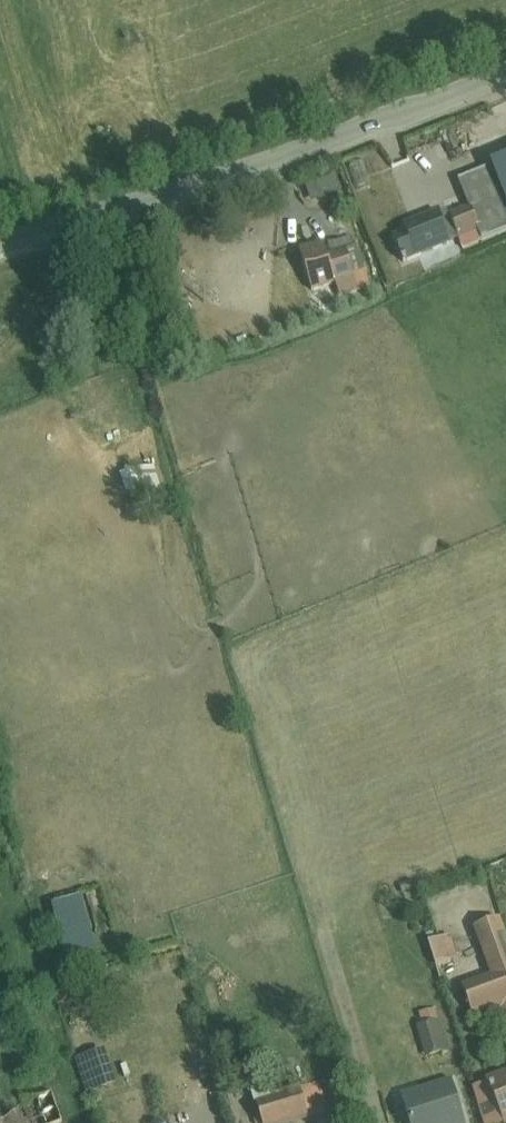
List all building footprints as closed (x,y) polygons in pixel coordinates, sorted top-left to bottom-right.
[(481,239),(505,229),(505,205),(491,169),(459,181),(470,208),(478,229),(476,229),(481,239)] [(337,180),(306,191),(313,211),(344,200),(337,180)] [(450,216),(459,240),(463,250),(484,242),(481,239),(476,229),(478,229),(470,208),(450,216)] [(440,215),(451,243),(459,240),(450,216),(448,212),(440,215)] [(451,243),(440,215),(439,213),(404,227),(406,234),(394,239),(404,266),(453,246),(451,243)] [(330,258),(355,249),(352,239),(326,247),(330,258)] [(355,249),(330,258),(328,258),(324,248),(300,256),(313,294),(336,286),(341,299),(370,290),(355,249)] [(155,469),(121,480),(125,496),(139,491),(145,512),(165,506),(155,469)] [(501,920),(474,930),(490,977),(462,987),(475,1022),(501,1013),(505,1027),(505,936),(501,920)] [(451,937),(428,944),(436,969),(459,960),(451,937)] [(422,1028),(416,1029),(426,1061),(450,1054),(436,1010),(418,1015),(422,1028)] [(503,1122),(505,1122),(505,1075),(505,1073),(485,1081),(487,1084),(503,1122)] [(251,1085),(262,1122),(311,1122),(309,1118),(329,1112),(321,1086),(302,1091),(301,1088),(270,1097),(265,1081),(251,1085)] [(400,1096),(409,1122),(465,1122),(452,1081),(400,1096)] [(487,1084),(473,1090),(483,1122),(503,1122),(487,1084)] [(0,1112),(0,1122),(62,1122),(52,1094),(0,1112)]
